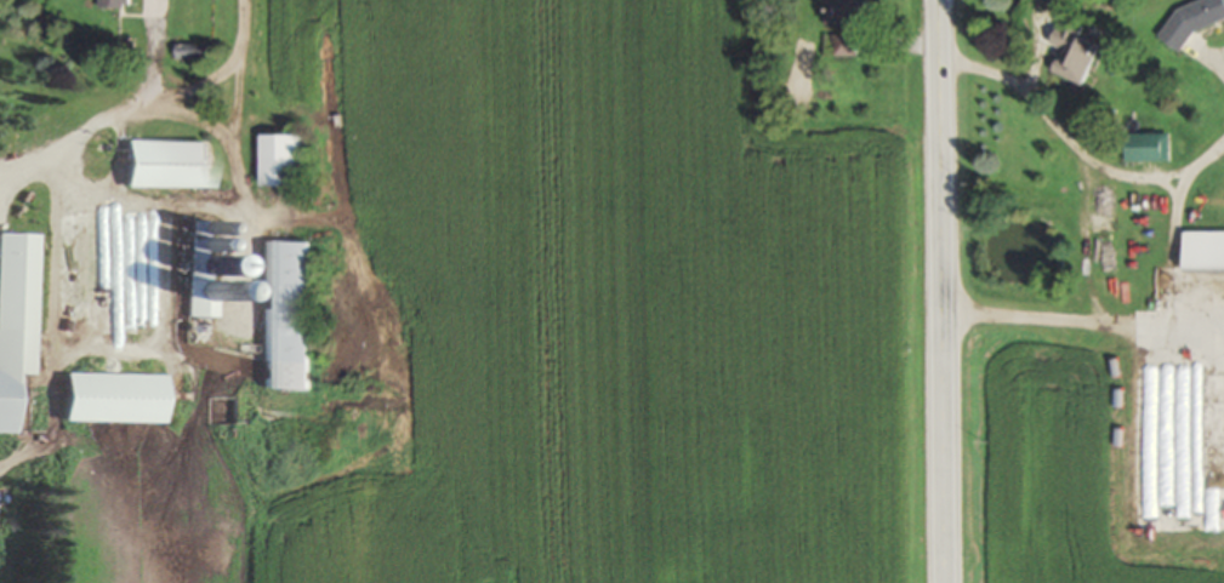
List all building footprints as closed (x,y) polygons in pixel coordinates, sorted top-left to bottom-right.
[(872,20),(872,0),(827,0),(827,20),(872,20)] [(1169,41),(1223,20),(1223,0),(1199,0),(1159,16),(1169,41)] [(1083,81),(1100,40),(1080,32),(1084,22),(1062,14),(1051,42),(1062,46),(1052,69),(1083,81)] [(855,51),(855,31),(833,31),(833,51),(855,51)] [(1126,130),(1126,159),(1169,159),(1169,130),(1126,130)] [(261,182),(301,182),(301,131),(261,131),(261,182)] [(208,186),(208,139),(122,139),(122,186),(208,186)] [(1184,229),(1184,266),(1223,266),(1223,229),(1184,229)] [(0,232),(0,432),(10,432),(11,372),(28,373),(31,233),(0,232)] [(261,387),(308,387),(308,239),(262,239),(261,387)] [(1207,378),(1207,344),(1199,344),(1199,378),(1207,378)] [(159,421),(159,373),(61,373),(61,421),(159,421)] [(1189,494),(1189,529),(1199,529),(1199,494),(1189,494)]
